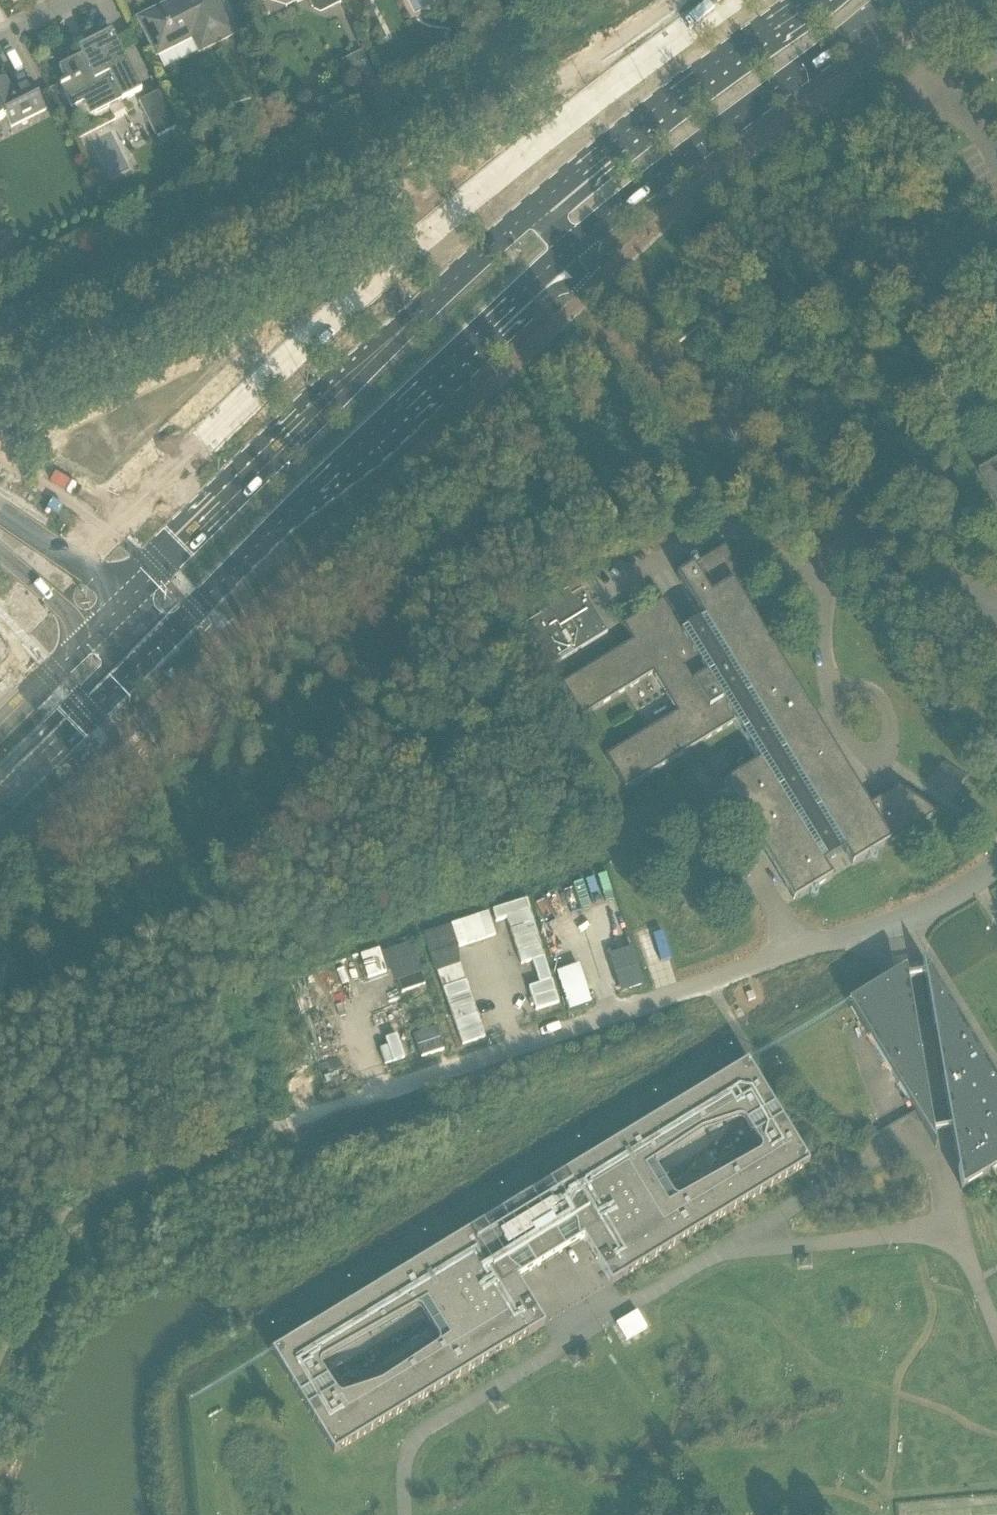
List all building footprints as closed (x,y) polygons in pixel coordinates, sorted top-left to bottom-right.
[(174,4),(175,6),(163,12),(163,10),(162,10),(161,9),(160,9),(139,20),(157,56),(192,38),(199,52),(235,34),(218,0),(179,0),(175,2),(174,3),(174,4)] [(311,7),(320,11),(339,1),(339,0),(308,0),(311,7)] [(459,30),(448,35),(454,48),(465,43),(459,30)] [(81,57),(59,68),(67,83),(60,87),(62,91),(78,83),(88,102),(95,116),(141,92),(120,50),(111,33),(93,42),(92,42),(95,50),(81,57)] [(6,118),(11,128),(45,111),(31,81),(16,89),(17,91),(12,94),(5,78),(0,81),(0,121),(6,118)] [(139,102),(157,138),(179,127),(161,91),(139,102)] [(17,261),(5,237),(0,240),(0,269),(17,261)] [(980,475),(996,503),(996,464),(980,475)] [(628,646),(558,689),(578,722),(649,678),(653,684),(673,717),(653,729),(602,761),(622,793),(653,774),(732,725),(757,765),(723,786),(765,854),(793,900),(798,896),(828,878),(821,866),(842,854),(850,868),(934,815),(896,788),(868,806),(808,710),(768,646),(753,611),(750,612),(736,583),(739,581),(720,550),(672,580),(698,623),(678,636),(659,604),(653,608),(618,629),(628,646)] [(525,625),(551,667),(607,632),(582,590),(571,597),(567,591),(546,604),(550,610),(525,625)] [(714,874),(725,894),(739,886),(727,866),(714,874)] [(740,887),(726,895),(738,914),(751,905),(740,887)] [(527,901),(492,911),(496,924),(508,920),(522,966),(533,963),(540,986),(529,989),(536,1012),(559,1005),(531,913),(527,901)] [(423,936),(431,958),(496,936),(488,914),(423,936)] [(382,950),(395,993),(424,985),(411,942),(382,950)] [(629,947),(605,954),(618,994),(641,986),(629,947)] [(917,960),(921,981),(949,1134),(960,1191),(988,1173),(996,1168),(996,1087),(917,960)] [(436,972),(461,1047),(484,1039),(459,964),(436,972)] [(902,984),(900,971),(880,984),(844,1006),(932,1146),(931,1137),(902,984)] [(444,1051),(436,1028),(414,1036),(421,1059),(444,1051)] [(399,1035),(380,1038),(384,1063),(403,1060),(399,1035)] [(271,1352),(333,1454),(545,1325),(517,1280),(583,1239),(611,1284),(809,1164),(747,1062),(271,1352)] [(637,1313),(616,1325),(625,1342),(646,1329),(637,1313)]
